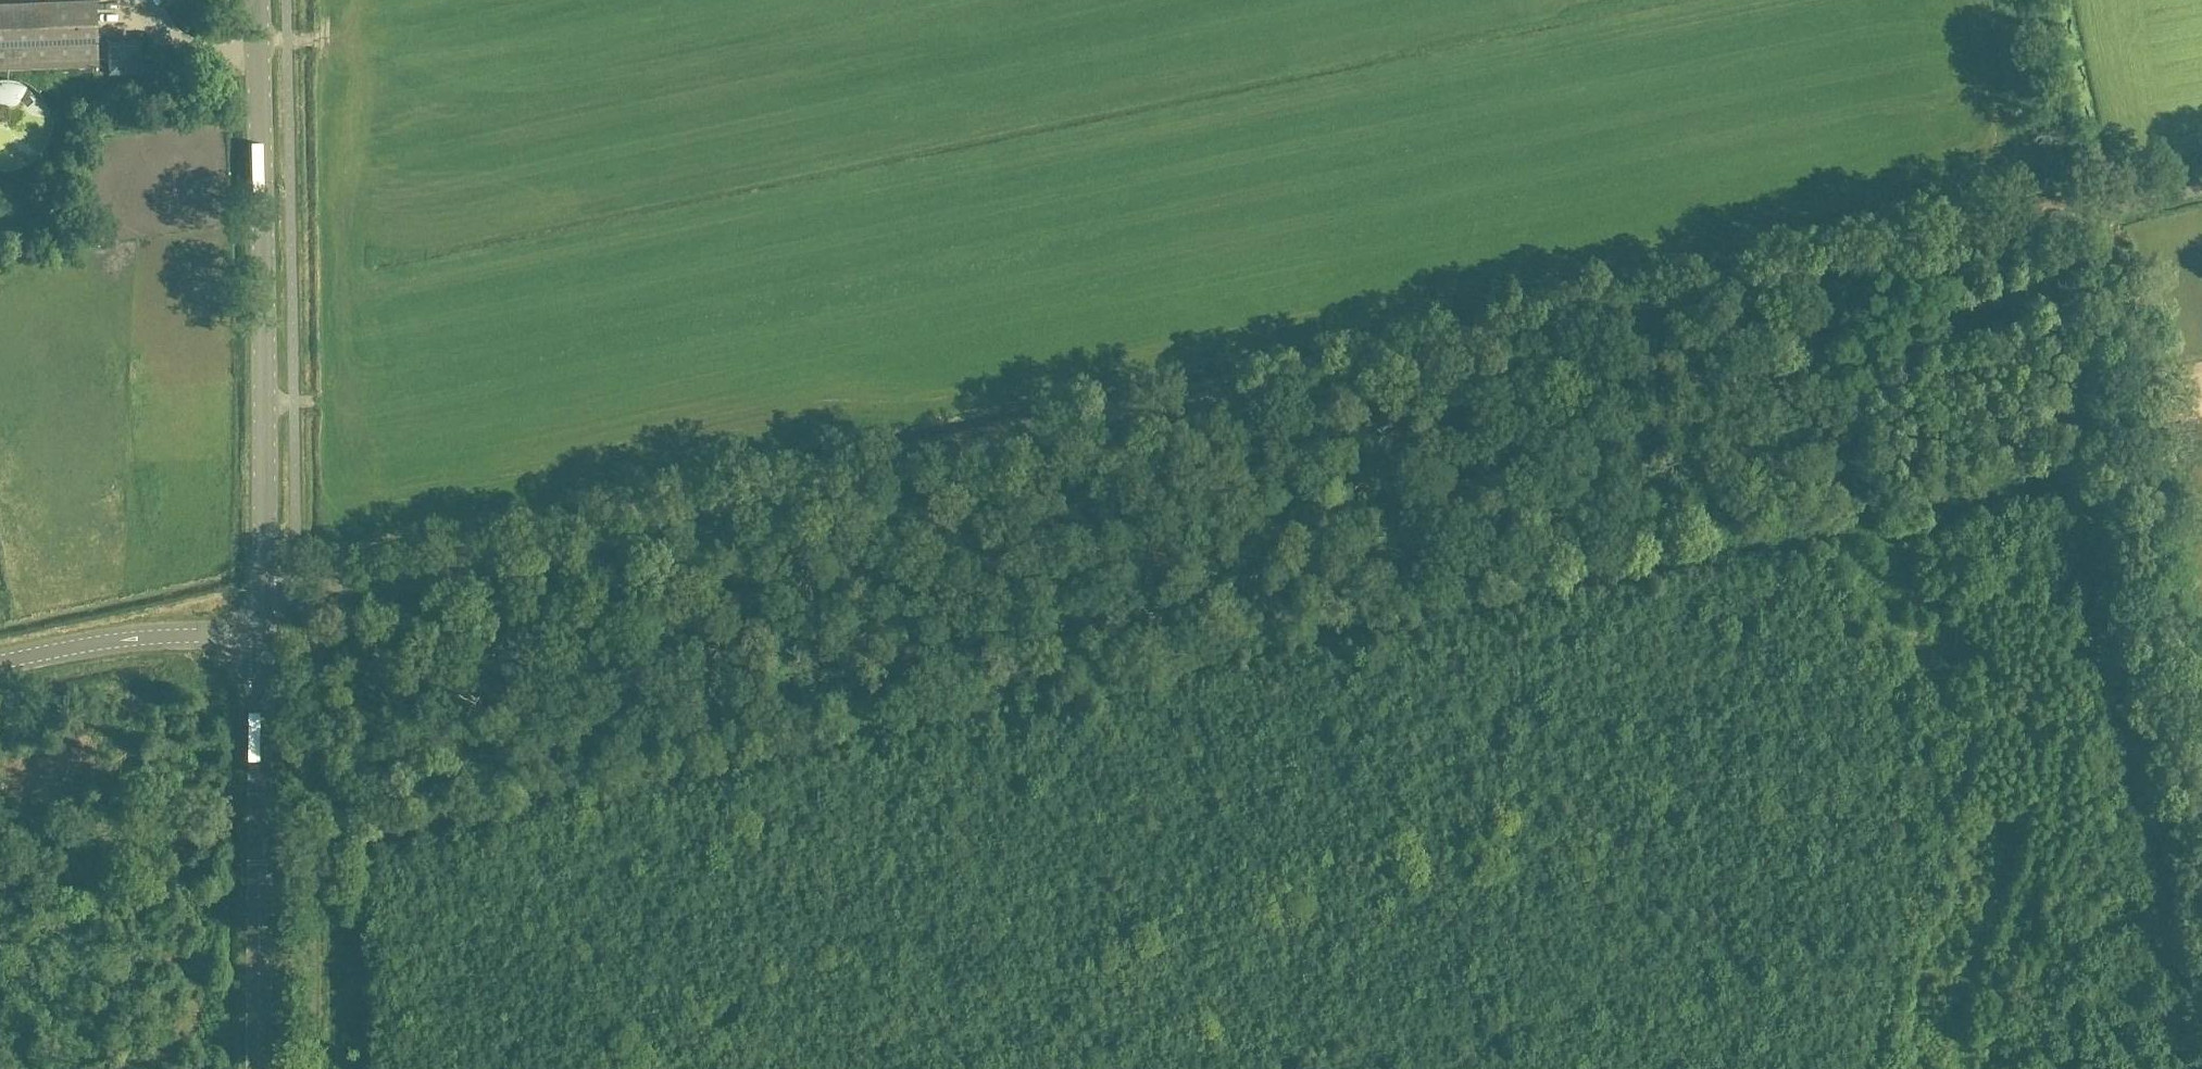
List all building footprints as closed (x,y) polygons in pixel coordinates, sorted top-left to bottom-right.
[(96,68),(94,2),(0,5),(0,71),(96,68)] [(131,34),(131,12),(111,12),(111,34),(131,34)] [(140,39),(105,40),(108,76),(141,76),(140,39)] [(13,165),(13,148),(0,148),(0,166),(13,165)]
